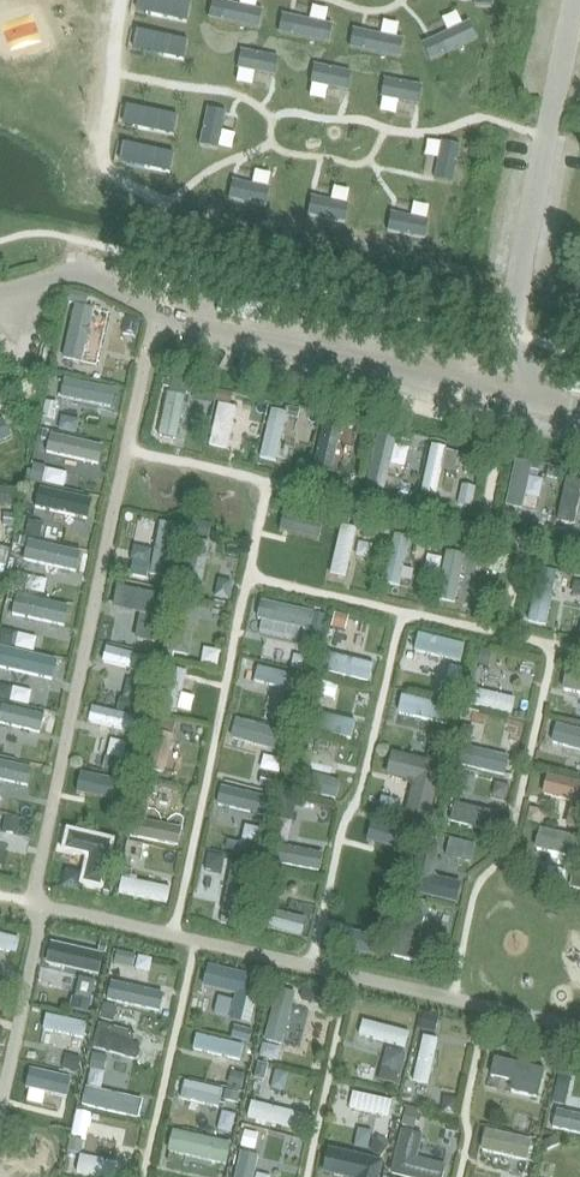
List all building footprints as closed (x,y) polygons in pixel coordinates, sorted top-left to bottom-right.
[(191,7),(160,0),(139,0),(136,15),(187,26),(191,7)] [(472,9),(492,10),(493,0),(473,0),(472,9)] [(258,34),(262,14),(211,3),(207,23),(258,34)] [(331,49),(335,30),(284,19),(280,38),(331,49)] [(478,43),(469,25),(423,49),(432,67),(478,43)] [(182,63),(186,44),(135,33),(131,52),(182,63)] [(401,64),(405,45),(354,34),(350,53),(401,64)] [(241,52),(237,72),(274,80),(278,60),(241,52)] [(315,67),(311,87),(348,95),(352,75),(315,67)] [(386,82),(382,102),(419,110),(423,90),(386,82)] [(175,139),(179,119),(128,108),(124,128),(175,139)] [(203,148),(223,154),(233,117),(213,111),(203,148)] [(432,179),(452,183),(459,146),(439,142),(432,179)] [(170,176),(174,157),(123,146),(119,165),(170,176)] [(232,179),(227,199),(265,207),(269,187),(232,179)] [(309,196),(305,216),(342,224),(347,203),(309,196)] [(391,210),(386,230),(424,238),(428,218),(391,210)] [(81,292),(74,346),(105,350),(112,296),(81,292)] [(176,378),(169,427),(189,430),(195,380),(176,378)] [(228,389),(218,434),(236,438),(245,393),(228,389)] [(299,451),(302,430),(301,430),(304,399),(279,396),(272,448),(299,451)] [(20,421),(14,406),(0,411),(0,429),(20,421)] [(340,458),(347,415),(329,412),(322,455),(340,458)] [(388,423),(379,462),(396,466),(406,427),(388,423)] [(440,430),(432,480),(449,482),(457,433),(440,430)] [(533,495),(540,449),(524,446),(517,493),(533,495)] [(42,469),(62,469),(62,452),(42,452),(42,469)] [(579,506),(579,463),(572,463),(570,505),(579,506)] [(15,490),(16,473),(0,473),(0,490),(15,490)] [(69,520),(72,497),(50,494),(47,517),(69,520)] [(23,513),(21,497),(4,499),(6,515),(23,513)] [(288,550),(305,552),(310,503),(292,501),(288,550)] [(355,564),(368,513),(353,509),(339,560),(355,564)] [(322,531),(336,535),(342,514),(328,510),(322,531)] [(145,518),(141,549),(161,552),(163,541),(176,543),(179,523),(145,518)] [(394,569),(409,573),(420,523),(405,520),(394,569)] [(16,554),(18,534),(0,532),(0,552),(16,554)] [(463,589),(474,539),(459,536),(448,585),(463,589)] [(544,609),(564,610),(566,555),(547,554),(544,609)] [(129,574),(127,591),(160,595),(162,578),(129,574)] [(306,610),(313,611),(315,596),(272,590),(270,608),(291,611),(289,622),(304,624),(306,610)] [(145,605),(140,632),(158,635),(163,608),(145,605)] [(26,609),(21,626),(41,632),(46,615),(26,609)] [(430,619),(425,637),(471,648),(475,630),(430,619)] [(116,631),(112,651),(141,658),(146,638),(116,631)] [(338,637),(333,656),(380,668),(385,649),(338,637)] [(265,657),(265,671),(300,673),(301,659),(265,657)] [(17,691),(40,696),(46,670),(23,665),(17,691)] [(408,696),(452,713),(460,691),(416,675),(408,696)] [(522,700),(526,683),(493,675),(489,693),(522,700)] [(101,694),(99,712),(138,717),(141,699),(101,694)] [(336,717),(360,724),(364,709),(341,702),(336,717)] [(563,725),(579,730),(579,711),(568,708),(563,725)] [(21,709),(18,736),(43,739),(46,712),(21,709)] [(246,709),(243,727),(286,733),(288,715),(246,709)] [(130,744),(133,728),(120,725),(116,742),(130,744)] [(401,740),(400,764),(433,766),(434,741),(401,740)] [(91,756),(87,773),(125,781),(129,765),(91,756)] [(554,781),(579,785),(579,760),(557,757),(554,781)] [(234,776),(230,793),(273,804),(277,787),(234,776)] [(507,817),(510,797),(464,790),(461,809),(507,817)] [(401,829),(402,809),(376,808),(375,828),(401,829)] [(147,823),(188,833),(191,822),(150,812),(147,823)] [(257,812),(254,828),(269,831),(273,815),(257,812)] [(546,836),(579,843),(579,820),(550,814),(546,836)] [(95,839),(93,873),(117,874),(121,822),(76,818),(75,837),(95,839)] [(286,850),(330,858),(333,843),(288,835),(286,850)] [(132,862),(128,880),(176,891),(181,874),(132,862)] [(311,924),(317,906),(286,895),(280,912),(311,924)] [(24,937),(27,923),(0,918),(0,932),(24,937)] [(56,952),(111,959),(113,939),(59,933),(56,952)] [(121,969),(116,987),(169,1001),(174,984),(121,969)] [(316,998),(295,991),(286,1023),(307,1029),(316,998)] [(92,1024),(95,1008),(57,1002),(54,1017),(92,1024)] [(415,1034),(417,1016),(371,1009),(368,1027),(415,1034)] [(113,1042),(147,1045),(149,1017),(115,1014),(113,1042)] [(207,1022),(203,1038),(254,1051),(258,1036),(207,1022)] [(431,1022),(419,1085),(434,1088),(447,1025),(431,1022)] [(271,1029),(270,1046),(288,1047),(289,1029),(271,1029)] [(520,1072),(518,1080),(542,1089),(553,1058),(507,1041),(499,1064),(520,1072)] [(44,1054),(41,1070),(81,1079),(84,1062),(44,1054)] [(191,1085),(233,1092),(235,1075),(194,1068),(191,1085)] [(97,1073),(93,1089),(139,1102),(144,1086),(97,1073)] [(360,1080),(358,1101),(398,1107),(401,1086),(360,1080)] [(304,1118),(310,1101),(262,1086),(257,1103),(304,1118)] [(559,1116),(579,1121),(579,1102),(564,1098),(559,1116)] [(424,1148),(430,1120),(407,1115),(398,1164),(448,1173),(452,1153),(424,1148)] [(537,1148),(541,1125),(494,1117),(490,1140),(537,1148)] [(183,1118),(180,1140),(237,1148),(240,1126),(183,1118)] [(385,1168),(389,1144),(338,1137),(336,1152),(351,1154),(350,1164),(385,1168)] [(91,1139),(86,1160),(127,1170),(132,1148),(91,1139)] [(423,1173),(399,1167),(396,1176),(422,1176),(423,1173)]
